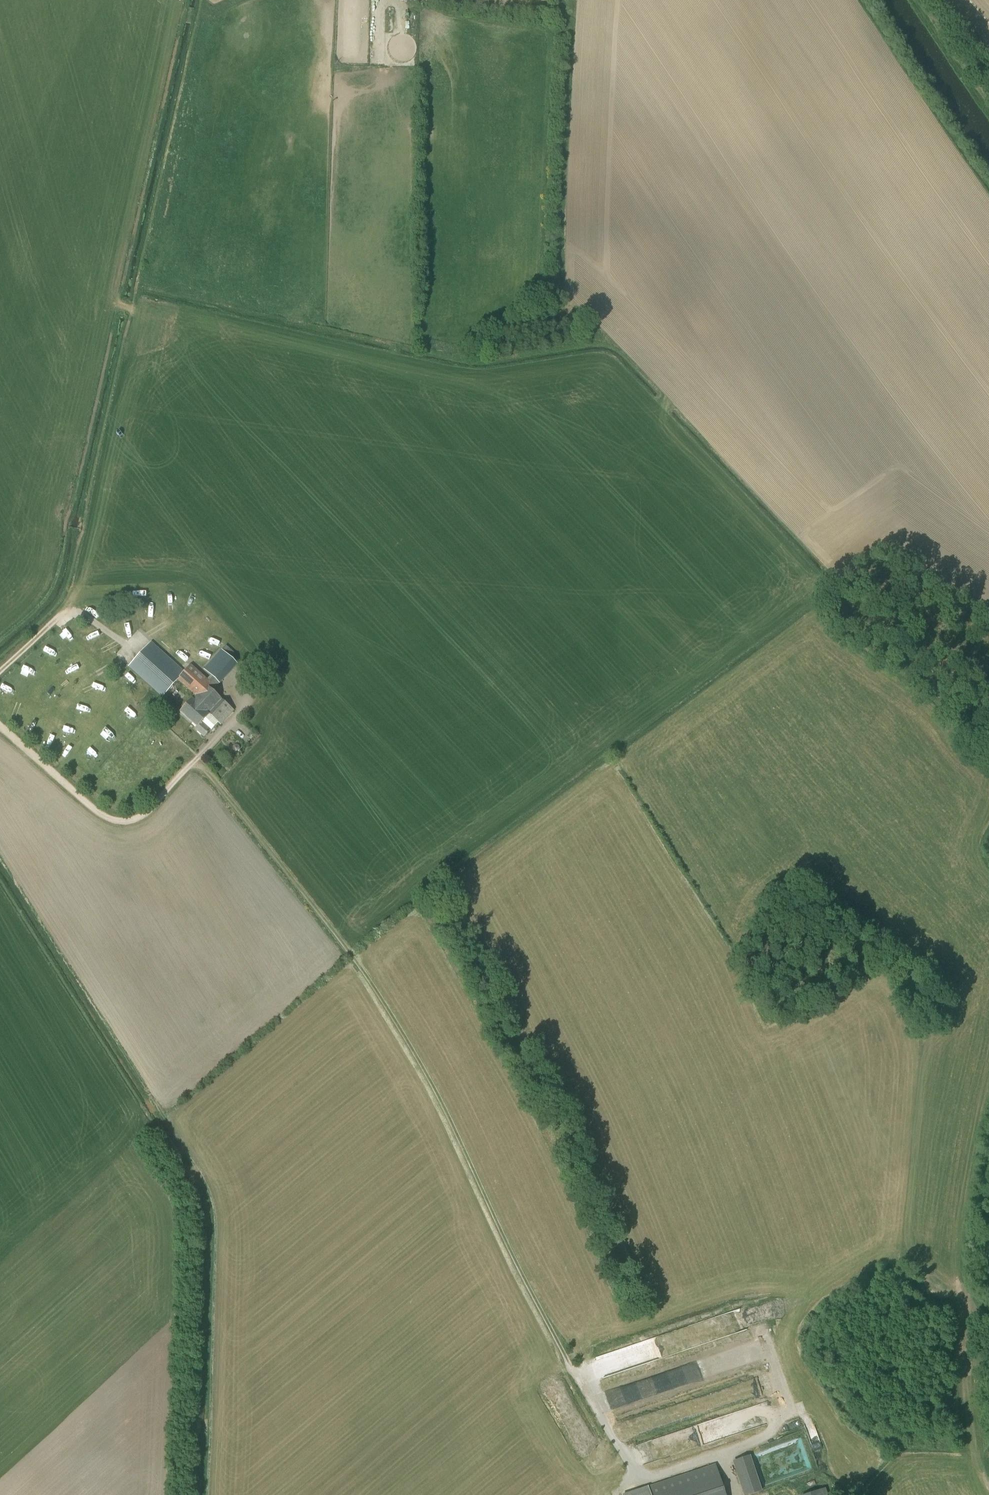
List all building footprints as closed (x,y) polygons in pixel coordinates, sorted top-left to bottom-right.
[(218,716),(228,705),(212,691),(219,683),(220,684),(238,664),(233,660),(237,655),(225,645),(204,669),(213,678),(209,681),(191,666),(185,672),(151,641),(128,667),(162,698),(178,681),(196,696),(193,699),(192,698),(180,712),(192,722),(200,714),(196,711),(200,707),(204,709),(206,706),(218,716)] [(200,714),(192,722),(197,726),(195,729),(204,737),(210,730),(202,723),(206,719),(213,725),(216,721),(221,725),(234,710),(228,705),(218,716),(206,706),(204,709),(200,707),(196,711),(200,714)] [(146,723),(141,729),(145,733),(150,727),(146,723)] [(750,1455),(732,1461),(744,1494),(750,1494),(762,1491),(750,1455)] [(715,1463),(623,1494),(726,1494),(715,1463)]
